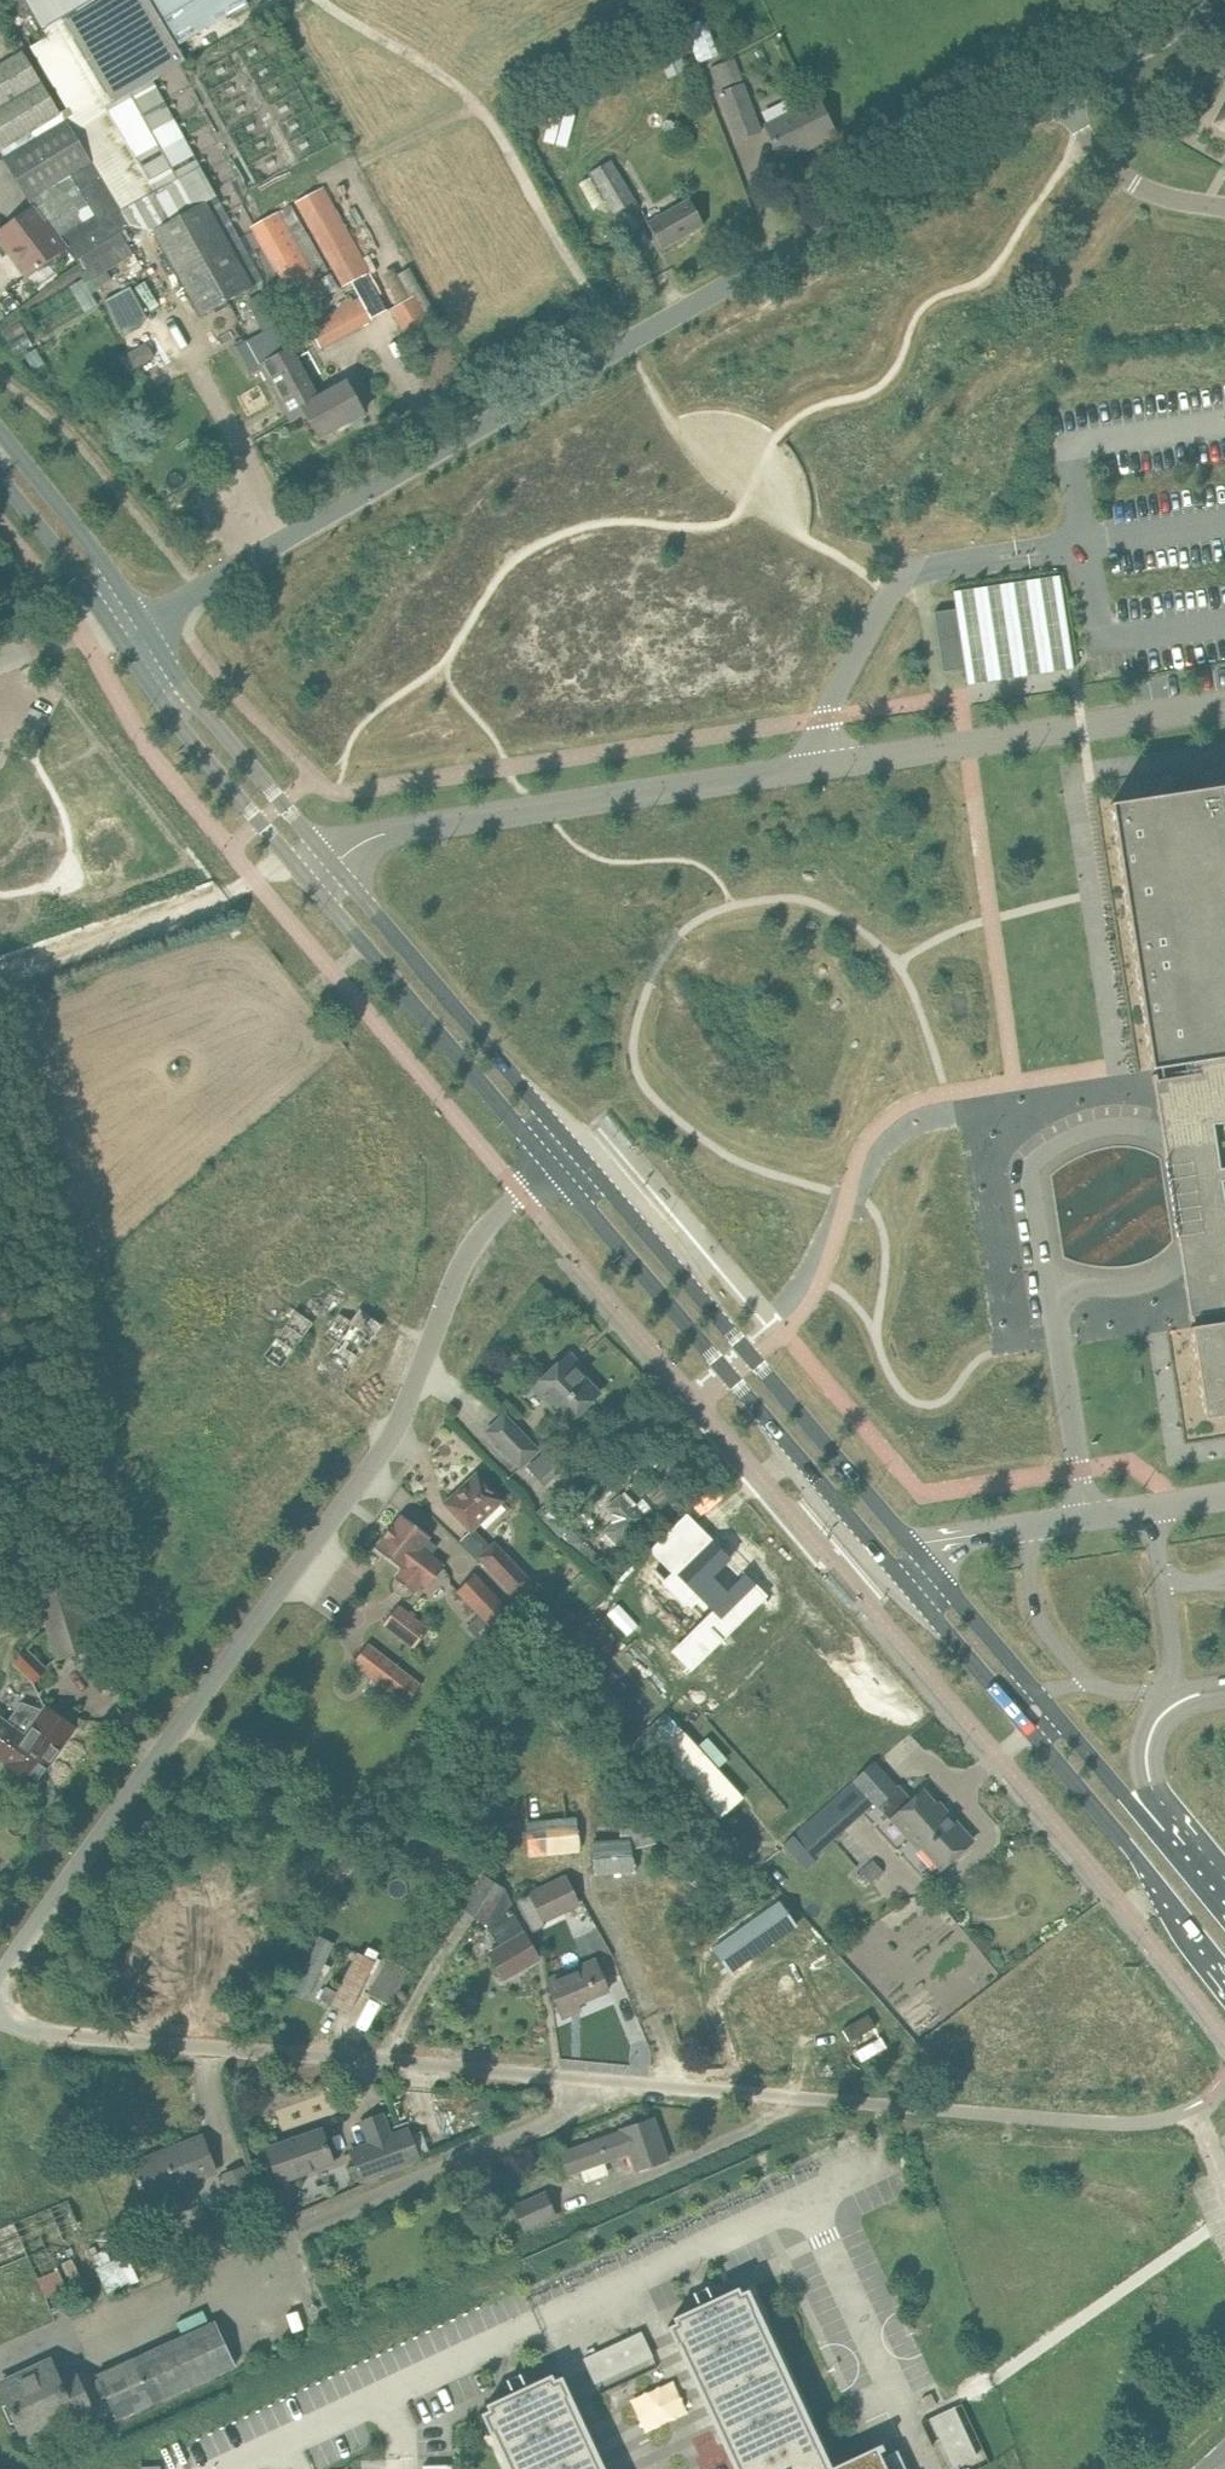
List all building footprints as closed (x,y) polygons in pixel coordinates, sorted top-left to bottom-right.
[(166,286),(190,325),(201,318),(254,287),(135,90),(178,64),(140,0),(14,0),(35,35),(39,33),(161,227),(154,232),(178,279),(166,286)] [(699,63),(719,56),(706,20),(685,27),(699,63)] [(666,76),(684,67),(675,44),(655,52),(666,76)] [(22,50),(0,64),(0,149),(60,113),(22,50)] [(734,59),(708,68),(715,88),(741,80),(734,59)] [(742,83),(718,91),(736,139),(759,131),(742,83)] [(98,91),(61,112),(66,120),(91,162),(120,209),(157,189),(98,91)] [(814,143),(834,133),(816,100),(764,125),(781,156),(812,140),(814,143)] [(573,114),(553,109),(545,139),(565,144),(573,114)] [(66,120),(4,158),(29,200),(33,206),(45,221),(48,219),(60,235),(92,213),(108,239),(122,230),(130,226),(120,209),(91,162),(66,120)] [(609,160),(588,172),(613,213),(634,201),(609,160)] [(371,272),(323,186),(294,202),(342,286),(351,282),(367,274),(371,272)] [(662,248),(704,224),(690,200),(648,223),(662,248)] [(0,231),(0,242),(26,276),(35,269),(45,262),(65,247),(75,260),(77,259),(108,239),(92,213),(60,235),(48,219),(45,221),(33,206),(14,220),(0,231)] [(298,311),(326,295),(279,211),(250,227),(298,311)] [(108,239),(77,259),(85,270),(80,274),(91,290),(112,277),(109,271),(136,253),(122,230),(108,239)] [(367,274),(351,282),(359,296),(365,307),(371,318),(387,309),(367,274)] [(81,279),(69,285),(84,311),(95,304),(81,279)] [(122,333),(148,319),(129,285),(103,299),(122,333)] [(242,339),(231,345),(248,376),(263,368),(283,404),(292,419),(306,412),(319,437),(364,413),(358,402),(346,381),(316,398),(303,374),(289,349),(292,347),(263,293),(247,301),(264,332),(244,342),(242,339)] [(365,307),(359,296),(306,325),(319,348),(371,318),(365,307)] [(398,305),(390,308),(409,342),(433,330),(414,296),(409,298),(398,305)] [(1060,575),(953,591),(956,608),(965,668),(967,684),(1074,668),(1060,575)] [(934,612),(943,671),(965,668),(956,608),(934,612)] [(1110,804),(1151,1069),(1152,1075),(1153,1083),(1157,1108),(1158,1114),(1163,1151),(1164,1157),(1170,1195),(1171,1201),(1177,1238),(1178,1244),(1184,1282),(1184,1288),(1188,1312),(1190,1321),(1190,1326),(1204,1418),(1224,1415),(1224,786),(1110,804)] [(340,1313),(324,1335),(333,1341),(324,1354),(349,1371),(383,1324),(360,1307),(351,1320),(340,1313)] [(262,1354),(281,1368),(314,1324),(295,1309),(262,1354)] [(568,1423),(599,1393),(566,1357),(534,1387),(568,1423)] [(488,1431),(521,1466),(539,1450),(505,1414),(488,1431)] [(565,1458),(552,1444),(531,1463),(544,1478),(565,1458)] [(503,1500),(477,1472),(444,1503),(471,1531),(503,1500)] [(614,1522),(606,1531),(616,1541),(640,1517),(620,1497),(610,1506),(615,1512),(614,1522)] [(428,1539),(430,1536),(402,1514),(392,1527),(391,1526),(384,1534),(386,1535),(376,1548),(403,1568),(395,1578),(414,1593),(422,1583),(428,1587),(445,1565),(431,1554),(437,1546),(428,1539)] [(702,1532),(660,1574),(686,1600),(688,1599),(702,1614),(690,1625),(707,1642),(759,1590),(702,1532)] [(666,1564),(683,1547),(669,1533),(652,1550),(666,1564)] [(509,1590),(520,1601),(531,1591),(525,1585),(531,1580),(494,1540),(476,1556),(481,1563),(509,1590)] [(519,1621),(475,1574),(457,1590),(502,1638),(519,1621)] [(78,1582),(40,1594),(60,1658),(98,1646),(78,1582)] [(398,1604),(383,1624),(414,1648),(430,1629),(398,1604)] [(575,1632),(564,1641),(575,1654),(586,1645),(575,1632)] [(421,1684),(368,1643),(353,1662),(406,1704),(421,1684)] [(13,1662),(16,1665),(33,1681),(47,1667),(27,1648),(13,1662)] [(24,1732),(8,1720),(0,1715),(0,1760),(3,1762),(15,1770),(35,1784),(76,1727),(56,1713),(44,1704),(41,1708),(24,1732)] [(743,1797),(683,1731),(661,1751),(721,1817),(743,1797)] [(854,1780),(874,1802),(894,1784),(874,1762),(854,1780)] [(813,1856),(874,1802),(854,1780),(794,1835),(813,1856)] [(899,1783),(896,1786),(894,1784),(874,1802),(891,1820),(893,1819),(910,1838),(913,1836),(941,1868),(972,1840),(948,1813),(945,1815),(923,1790),(912,1799),(899,1783)] [(658,1830),(651,1836),(634,1815),(609,1835),(622,1850),(624,1849),(628,1855),(613,1867),(639,1898),(683,1861),(658,1830)] [(484,1875),(476,1888),(463,1909),(485,1922),(496,1940),(497,1939),(500,1943),(490,1950),(491,1953),(504,1976),(539,1956),(514,1911),(517,1909),(507,1888),(484,1875)] [(565,1876),(528,1894),(543,1925),(580,1907),(565,1876)] [(781,1903),(715,1948),(731,1971),(797,1926),(781,1903)] [(309,1997),(319,1975),(320,1974),(326,1977),(331,1967),(323,1963),(334,1942),(319,1935),(293,1990),(309,1997)] [(357,1948),(330,2002),(347,2011),(374,1957),(357,1948)] [(580,2009),(577,2002),(609,1989),(595,1958),(546,1977),(562,2017),(580,2009)] [(409,1971),(389,1959),(368,1992),(389,2005),(409,1971)] [(759,1981),(730,1990),(746,2038),(820,2045),(823,2012),(768,2007),(759,1981)] [(869,2014),(844,2029),(851,2041),(876,2027),(869,2014)] [(361,2121),(369,2143),(350,2150),(361,2179),(420,2157),(410,2128),(395,2133),(387,2112),(361,2121)] [(654,2117),(620,2129),(620,2130),(560,2151),(569,2174),(628,2153),(634,2169),(669,2157),(654,2117)] [(279,2181),(333,2162),(322,2128),(267,2147),(279,2181)] [(176,2207),(169,2189),(216,2171),(202,2136),(164,2151),(152,2156),(151,2155),(132,2163),(145,2198),(148,2197),(155,2215),(176,2207)] [(233,2197),(222,2201),(228,2217),(257,2206),(242,2167),(224,2174),(233,2197)] [(267,2208),(282,2202),(275,2181),(260,2186),(267,2208)] [(556,2217),(545,2192),(514,2205),(525,2230),(556,2217)] [(39,2233),(58,2225),(51,2207),(0,2226),(0,2263),(45,2246),(39,2233)] [(136,2258),(142,2271),(162,2261),(156,2249),(136,2258)] [(140,2280),(128,2253),(96,2267),(108,2294),(140,2280)] [(877,2445),(829,2467),(758,2313),(760,2312),(749,2287),(741,2291),(739,2285),(711,2298),(714,2303),(711,2305),(713,2310),(708,2312),(706,2307),(698,2311),(695,2306),(673,2316),(676,2321),(668,2325),(680,2350),(682,2349),(738,2468),(888,2468),(877,2445)] [(236,2366),(215,2320),(96,2374),(117,2420),(236,2366)] [(642,2330),(583,2353),(594,2383),(653,2360),(642,2330)] [(31,2368),(34,2375),(3,2390),(26,2439),(91,2409),(74,2372),(59,2379),(50,2360),(31,2368)] [(571,2400),(574,2399),(562,2374),(555,2378),(552,2372),(530,2383),(532,2388),(524,2392),(526,2397),(521,2399),(519,2394),(516,2396),(513,2390),(486,2403),(489,2408),(481,2412),(493,2437),(495,2435),(511,2468),(603,2468),(571,2400)] [(955,2404),(930,2414),(952,2465),(977,2454),(955,2404)]
